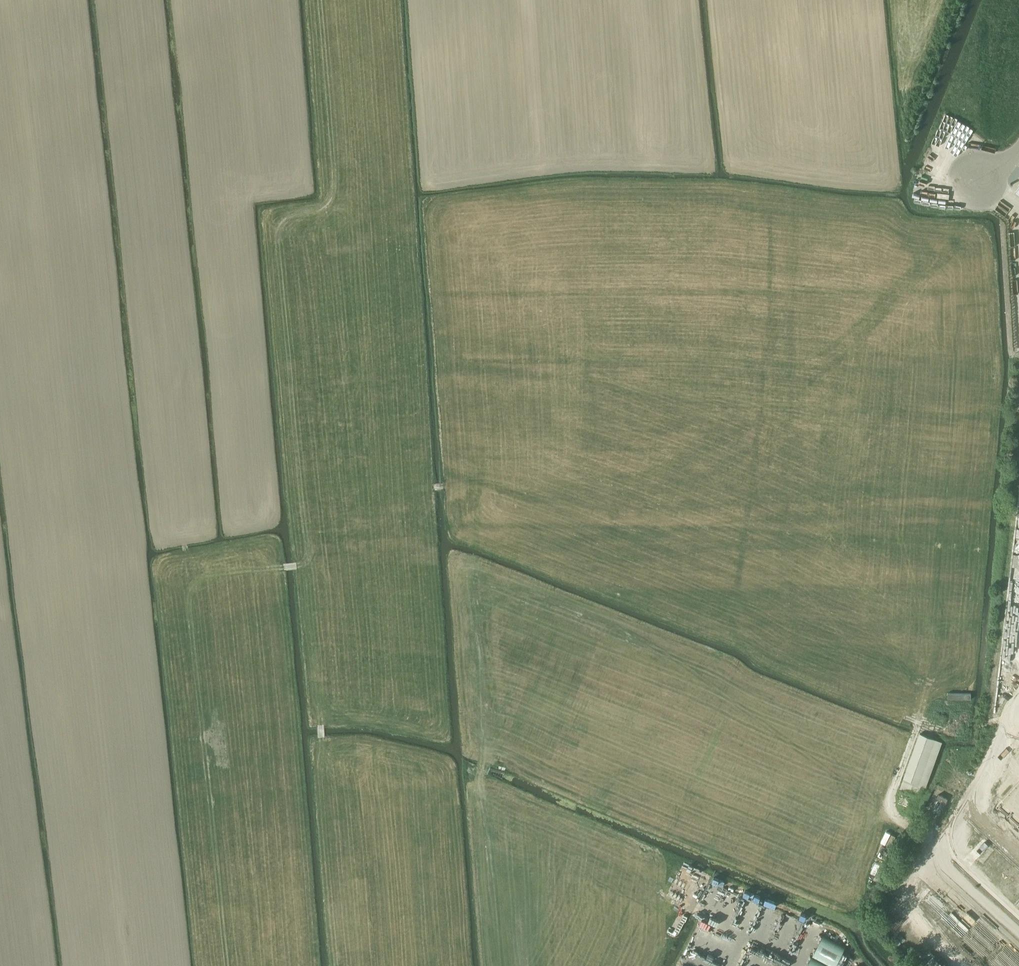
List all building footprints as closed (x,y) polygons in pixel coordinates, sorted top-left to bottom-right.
[(920,733),(900,788),(918,794),(922,784),(926,786),(942,741),(920,733)] [(997,807),(1018,827),(1018,783),(997,807)] [(937,799),(946,803),(948,798),(939,794),(937,799)] [(883,860),(872,882),(876,885),(888,863),(883,860)] [(823,935),(813,954),(835,965),(845,946),(823,935)] [(807,965),(831,965),(812,956),(807,965)]
